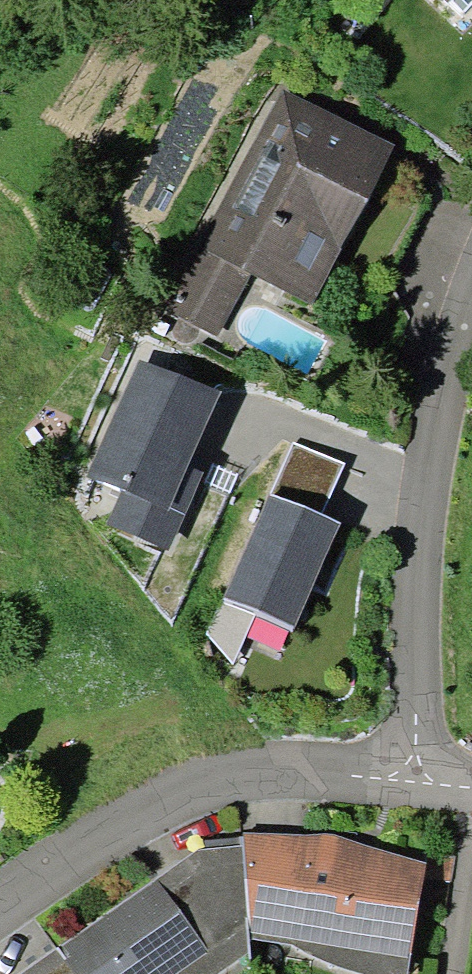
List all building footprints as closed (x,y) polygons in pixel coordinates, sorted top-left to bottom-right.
[(449,3),(463,15),(471,5),(471,0),(451,0),(449,3)] [(251,274),(311,305),(395,145),(283,87),(199,247),(251,274)] [(219,337),(251,274),(199,247),(166,309),(219,337)] [(220,392),(138,358),(89,474),(123,488),(107,524),(170,551),(203,473),(188,467),(220,392)] [(293,443),(271,494),(321,515),(343,464),(293,443)] [(271,494),(268,493),(223,598),(225,599),(257,612),(295,628),(340,523),(321,515),(271,494)] [(232,663),(257,612),(225,599),(206,634),(232,663)] [(425,861),(335,837),(242,833),(250,939),(295,945),(305,952),(316,958),(329,963),(339,966),(355,971),(367,973),(406,973),(425,861)] [(77,973),(193,973),(213,959),(156,879),(58,949),(77,973)]
